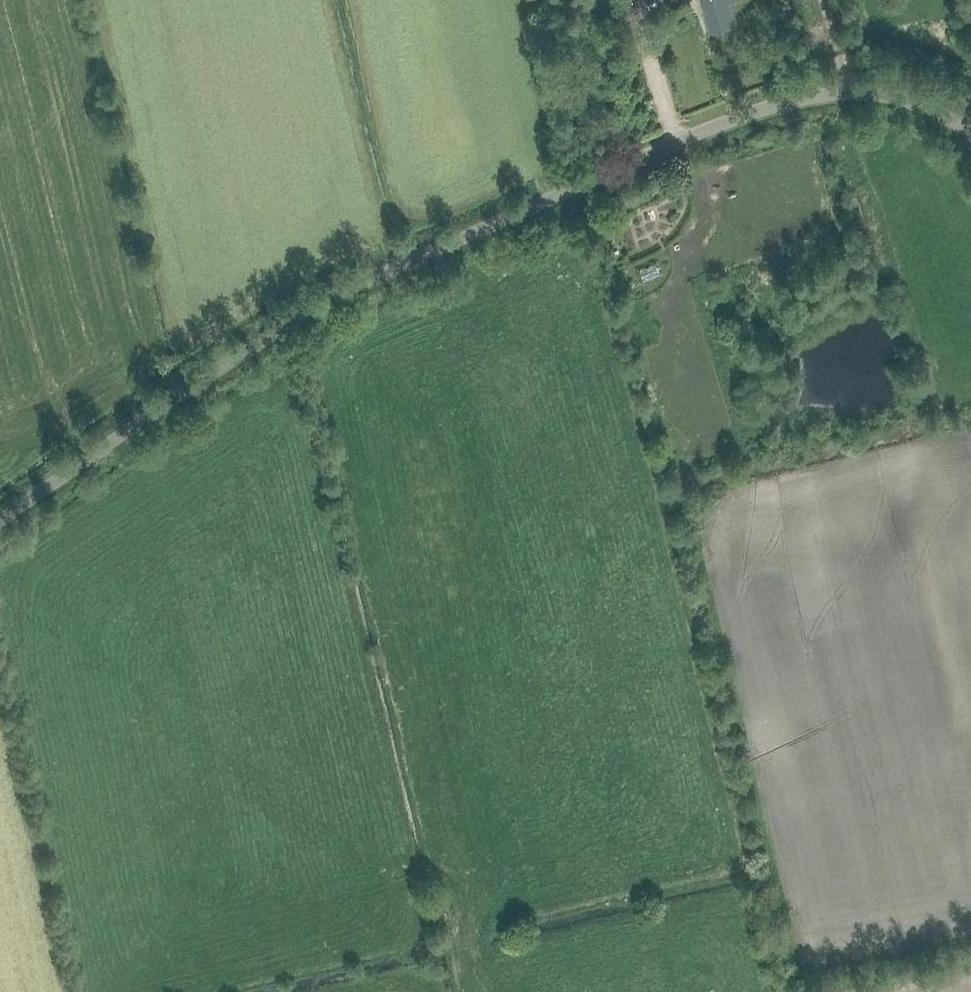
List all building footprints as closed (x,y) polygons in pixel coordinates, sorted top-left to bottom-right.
[(710,30),(735,23),(729,2),(735,0),(701,0),(710,30)]
